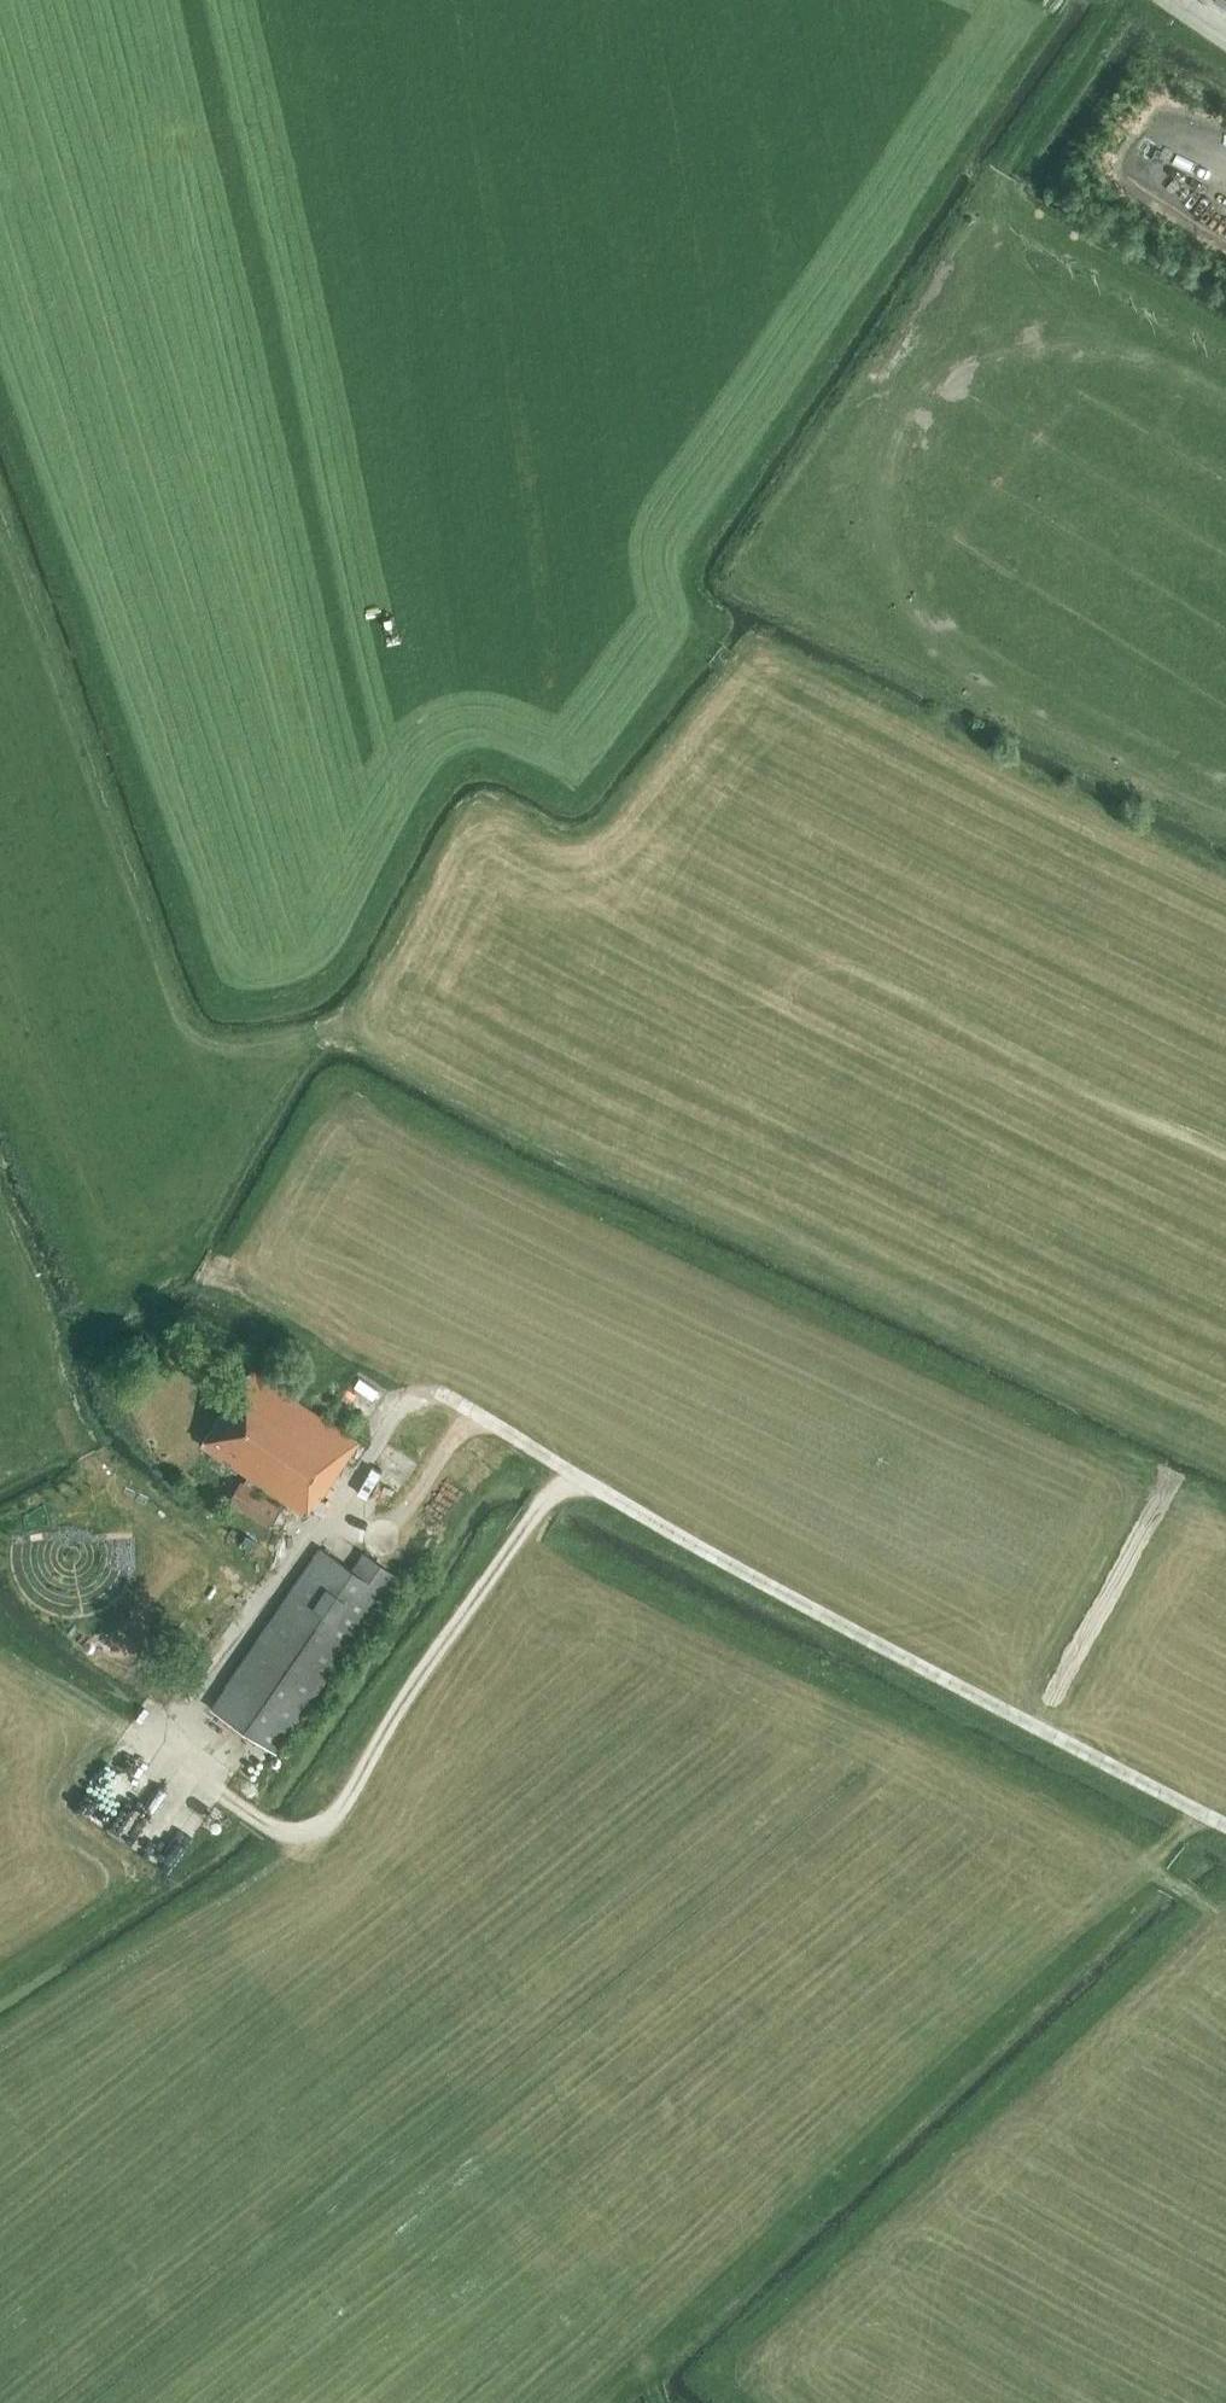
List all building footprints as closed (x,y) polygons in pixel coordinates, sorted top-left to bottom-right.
[(251,1369),(218,1417),(201,1443),(223,1458),(225,1455),(232,1460),(230,1463),(305,1513),(318,1493),(321,1496),(358,1441),(251,1369)] [(268,1524),(282,1506),(241,1478),(228,1497),(268,1524)] [(275,1751),(396,1573),(363,1550),(351,1568),(319,1546),(210,1706),(275,1751)]
